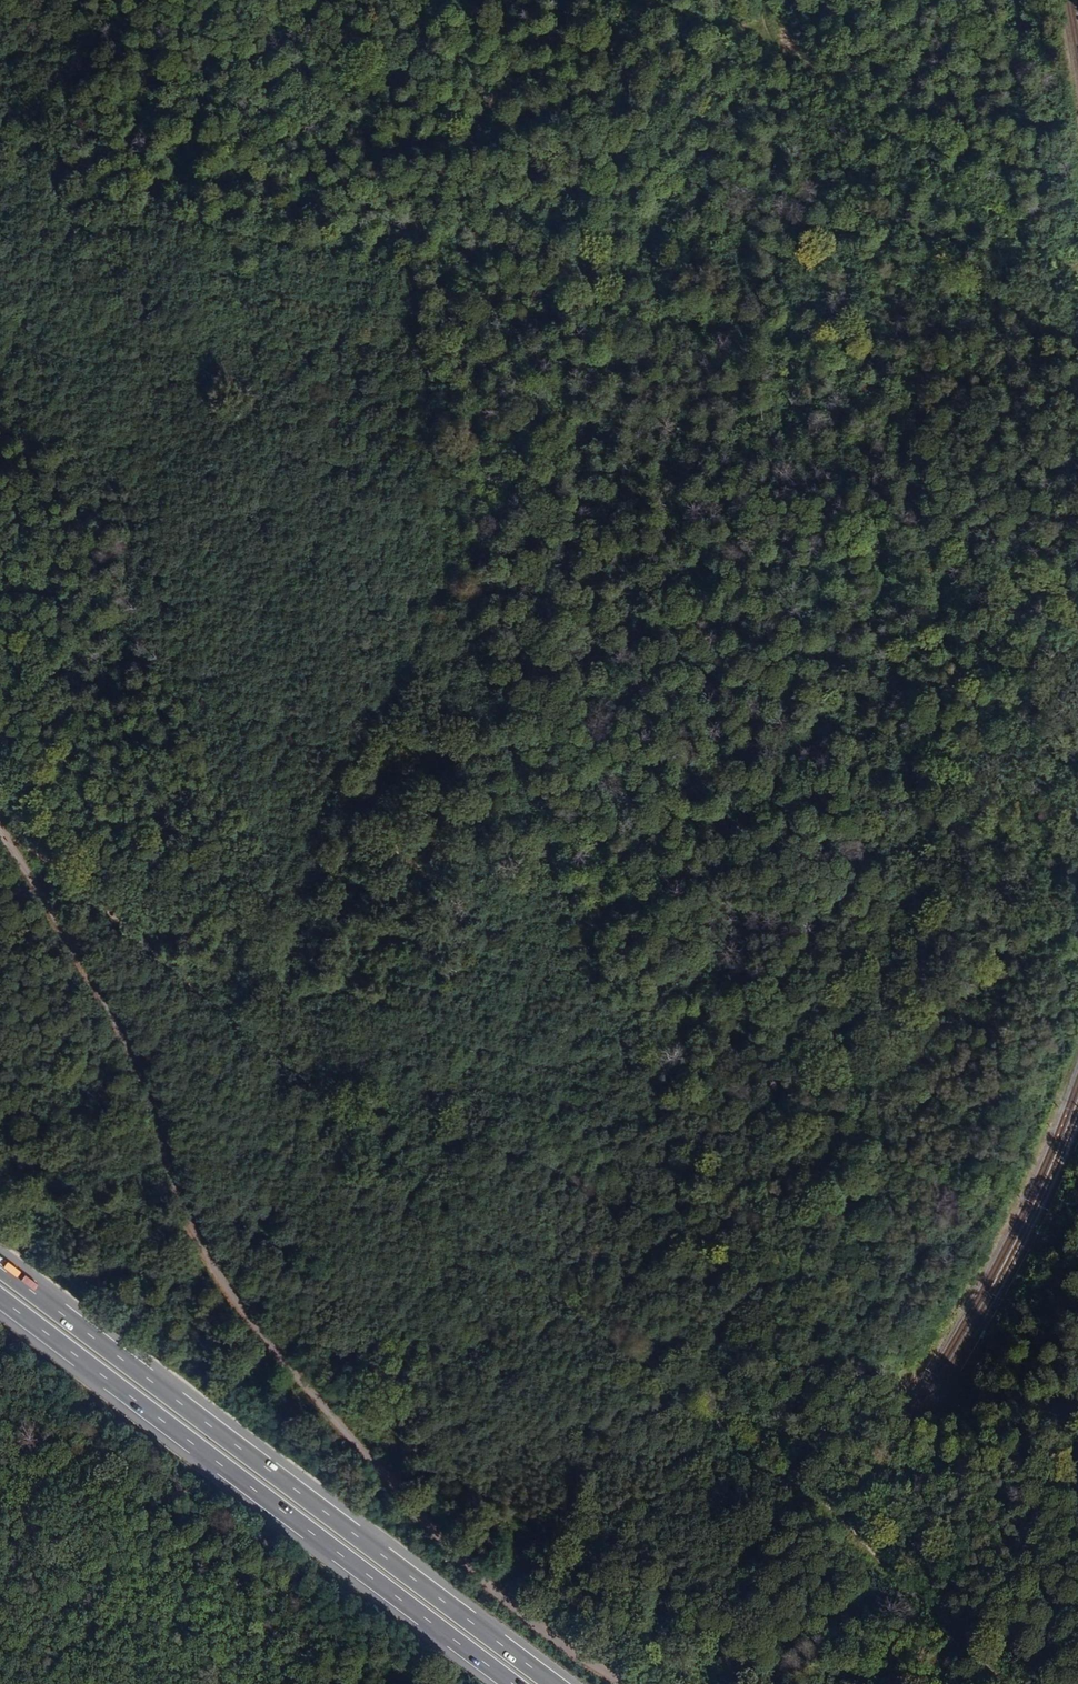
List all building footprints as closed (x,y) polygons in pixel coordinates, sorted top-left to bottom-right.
[(419,1616),(415,1622),(431,1634),(436,1628),(419,1616)] [(438,1630),(433,1636),(453,1649),(457,1643),(438,1630)]
